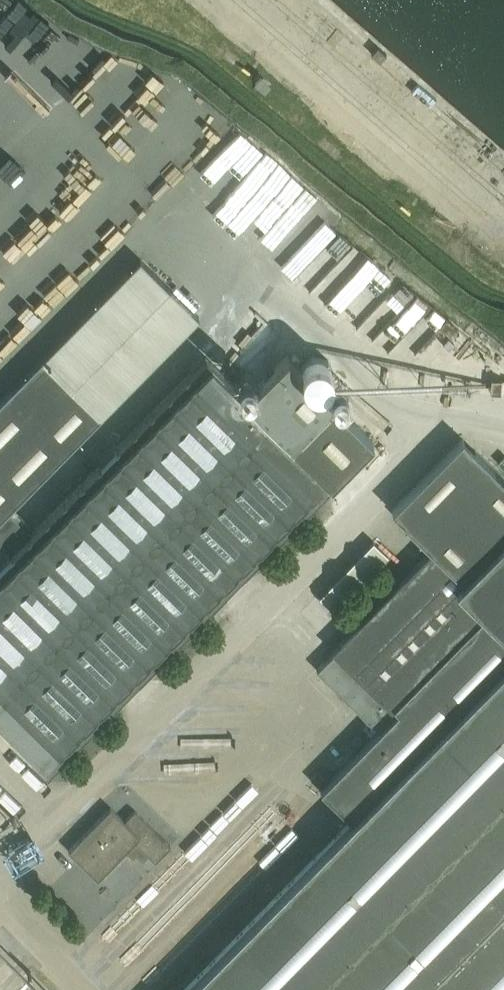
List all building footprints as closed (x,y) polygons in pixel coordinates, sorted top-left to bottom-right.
[(33,11),(13,33),(26,46),(46,24),(33,11)] [(79,55),(78,66),(67,65),(66,75),(48,73),(45,92),(65,95),(66,80),(82,82),(83,70),(97,71),(99,57),(79,55)] [(23,143),(36,131),(6,99),(0,105),(0,119),(23,143)] [(236,136),(203,173),(216,184),(249,147),(236,136)] [(48,152),(62,167),(76,154),(62,139),(48,152)] [(30,175),(19,180),(27,196),(38,190),(30,175)] [(302,247),(315,259),(335,235),(321,224),(302,247)] [(137,254),(37,353),(99,415),(199,317),(137,254)] [(296,278),(303,291),(319,283),(312,269),(296,278)] [(225,349),(235,378),(249,373),(239,344),(225,349)] [(285,357),(246,397),(205,357),(0,566),(0,720),(37,757),(33,760),(47,773),(333,483),(331,481),(370,441),(285,357)] [(100,417),(42,359),(0,402),(0,519),(100,417)] [(432,550),(332,651),(334,652),(316,670),(378,731),(327,783),(316,773),(310,779),(320,789),(320,790),(352,821),(185,989),(503,989),(503,481),(462,439),(392,510),(432,550)] [(148,856),(155,862),(170,847),(134,811),(124,821),(110,808),(68,851),(97,880),(125,851),(132,858),(135,855),(142,861),(148,856)]
